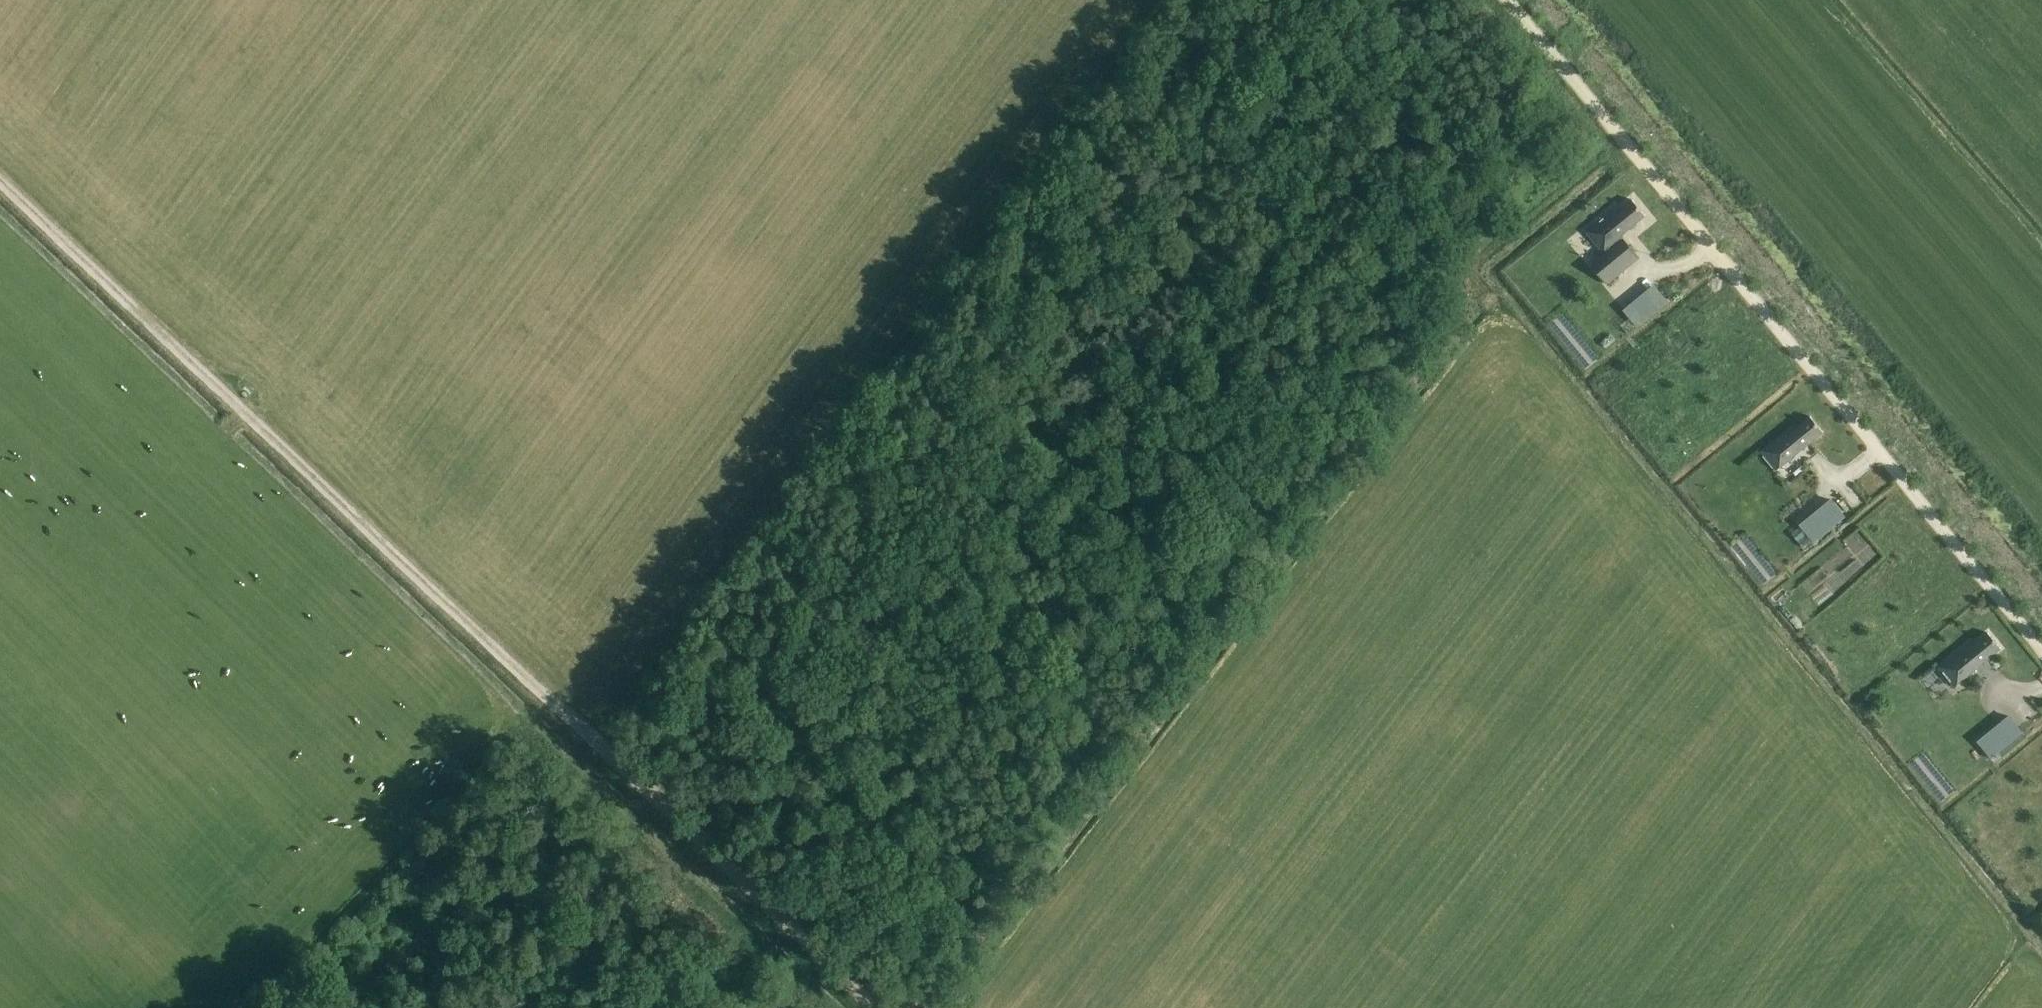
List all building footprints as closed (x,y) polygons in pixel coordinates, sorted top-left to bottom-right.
[(1605,249),(1608,252),(1592,265),(1592,266),(1594,265),(1605,279),(1604,280),(1607,284),(1638,258),(1623,240),(1622,240),(1619,237),(1645,215),(1633,200),(1617,212),(1614,209),(1587,232),(1602,251),(1605,249)] [(1631,302),(1633,303),(1646,319),(1660,308),(1646,292),(1645,290),(1631,302)] [(1777,470),(1823,432),(1810,416),(1795,429),(1792,426),(1761,451),(1777,470)] [(1808,519),(1821,535),(1845,516),(1832,500),(1808,519)] [(2001,648),(1988,632),(1973,645),(1970,642),(1939,667),(1955,686),(2001,648)] [(1987,735),(2000,751),(2014,739),(2001,723),(1987,735)]
